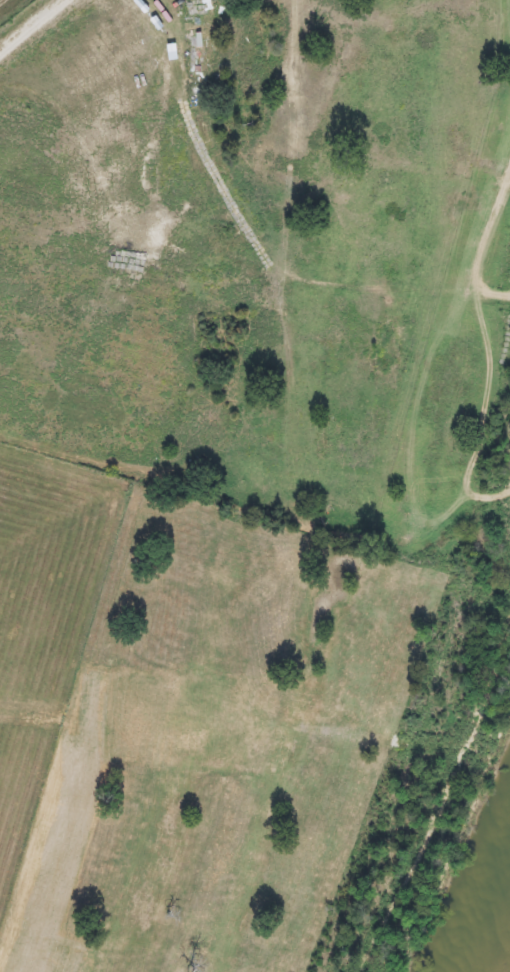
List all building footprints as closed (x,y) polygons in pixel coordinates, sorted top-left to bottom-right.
[(212,73),(196,73),(196,46),(212,46),(212,73)]
